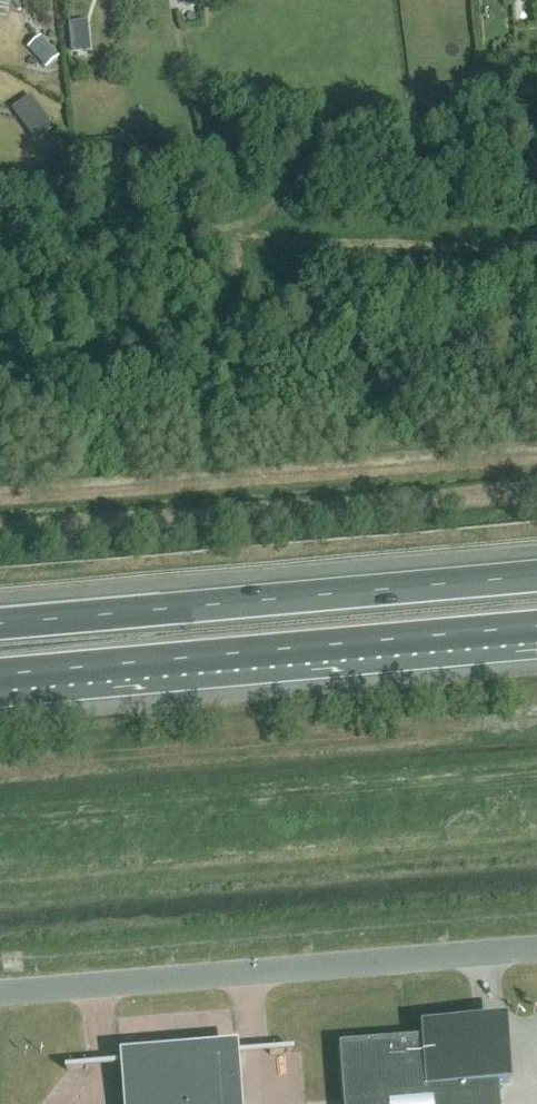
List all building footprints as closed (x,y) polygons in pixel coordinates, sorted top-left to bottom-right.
[(69,26),(70,35),(89,33),(88,24),(69,26)] [(34,57),(45,69),(58,57),(47,45),(34,57)] [(446,87),(448,102),(463,101),(461,86),(446,87)] [(499,1079),(496,1045),(484,1035),(428,1040),(421,1030),(422,1041),(339,1047),(343,1103),(500,1103),(499,1098),(498,1085),(510,1083),(499,1079)] [(69,1069),(69,1073),(124,1068),(127,1103),(238,1103),(235,1059),(290,1055),(290,1051),(69,1069)]
